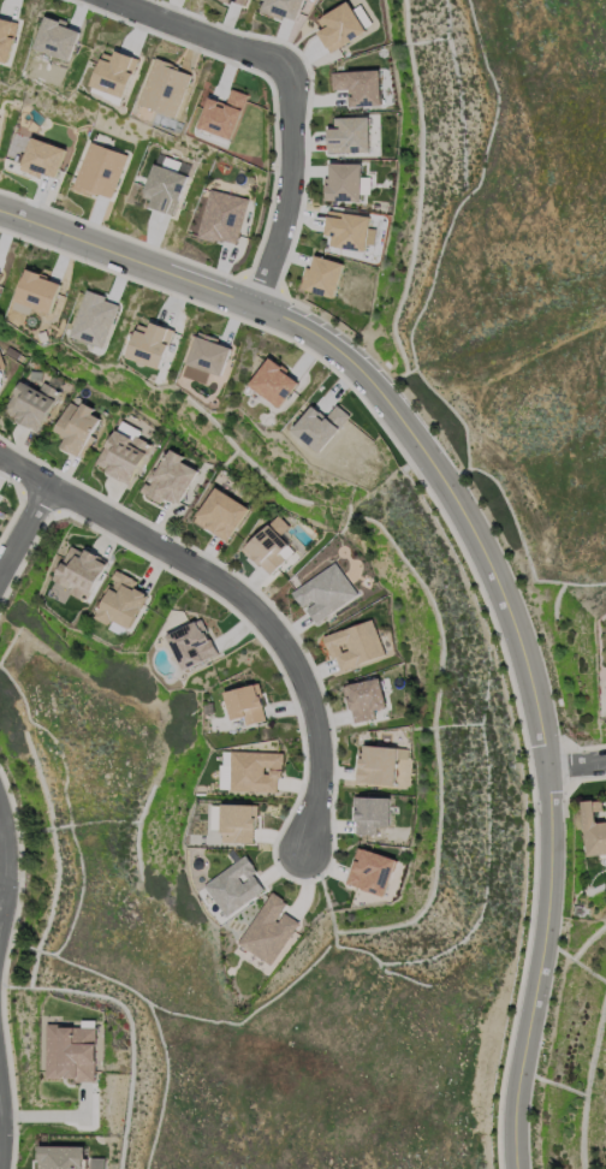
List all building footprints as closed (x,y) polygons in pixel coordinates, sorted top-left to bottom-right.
[(261,11),(265,0),(303,0),(296,19),(281,13),(280,18),(261,11)] [(321,28),(316,19),(347,0),(352,8),(360,4),(370,23),(363,26),(366,30),(329,52),(316,30),(321,28)] [(31,48),(43,14),(58,19),(57,22),(79,30),(67,61),(31,48)] [(7,63),(0,61),(0,17),(16,20),(7,63)] [(138,58),(119,106),(111,102),(111,100),(103,96),(103,95),(91,90),(94,85),(90,84),(103,52),(112,55),(114,48),(138,58)] [(192,72),(174,117),(137,102),(155,57),(192,72)] [(380,103),(349,106),(347,88),(331,89),(329,71),(379,69),(380,103)] [(208,95),(226,102),(231,89),(246,95),(230,138),(196,126),(208,95)] [(328,153),(328,127),(334,127),(334,117),(369,117),(369,152),(328,153)] [(64,149),(53,176),(41,171),(38,177),(18,170),(30,136),(64,149)] [(89,141),(126,155),(109,198),(95,194),(94,196),(71,188),(89,141)] [(148,206),(150,198),(142,196),(154,164),(160,166),(165,155),(179,161),(176,172),(186,176),(172,215),(148,206)] [(325,201),(325,177),(331,178),(331,162),(361,162),(361,176),(369,176),(369,194),(361,194),(361,201),(325,201)] [(197,237),(209,189),(246,198),(234,243),(221,239),(220,244),(197,237)] [(370,215),(364,251),(329,245),(332,236),(323,235),(327,209),(370,215)] [(344,263),(333,299),(298,289),(305,267),(311,269),(315,255),(344,263)] [(48,313),(31,307),(29,314),(11,308),(25,268),(40,273),(37,277),(58,284),(48,313)] [(106,296),(103,301),(118,305),(102,349),(69,337),(85,289),(106,296)] [(172,331),(159,369),(126,357),(139,324),(148,327),(149,322),(172,331)] [(231,349),(221,376),(209,373),(206,384),(183,375),(197,337),(231,349)] [(279,408),(250,385),(269,358),(283,368),(280,370),(297,384),(279,408)] [(59,392),(37,431),(30,427),(28,429),(12,421),(16,415),(5,409),(19,382),(37,392),(42,382),(59,392)] [(83,458),(78,456),(78,458),(60,449),(65,439),(52,433),(69,402),(78,408),(81,403),(91,410),(89,415),(99,420),(90,435),(94,438),(83,458)] [(326,417),(337,405),(350,416),(319,453),(292,431),(313,407),(326,417)] [(150,444),(127,486),(105,474),(107,469),(95,463),(113,431),(131,440),(133,435),(150,444)] [(160,504),(139,492),(143,486),(148,488),(152,480),(148,477),(153,469),(155,471),(167,450),(182,458),(179,463),(195,473),(178,505),(176,504),(174,505),(162,499),(160,504)] [(226,544),(192,522),(213,489),(246,510),(226,544)] [(289,527),(278,538),(292,552),(269,575),(261,566),(260,568),(242,550),(277,515),(289,527)] [(69,544),(79,550),(82,547),(95,554),(94,558),(102,563),(88,591),(90,592),(84,601),(59,587),(60,584),(49,578),(69,544)] [(355,594),(315,623),(304,609),(314,603),(311,599),(302,606),(291,593),(332,563),(355,594)] [(91,617),(94,612),(93,611),(103,593),(102,592),(107,583),(111,586),(113,581),(108,578),(114,568),(136,581),(132,587),(142,593),(141,595),(143,597),(125,629),(108,621),(106,625),(91,617)] [(384,655),(339,671),(334,657),(329,659),(321,636),(369,618),(384,655)] [(215,653),(180,670),(164,636),(192,622),(196,629),(197,628),(200,633),(202,631),(206,641),(209,641),(215,653)] [(373,717),(352,722),(349,708),(347,710),(341,687),(376,678),(384,707),(372,710),(373,717)] [(251,684),(254,695),(256,695),(263,719),(242,725),(239,717),(227,719),(220,693),(251,684)] [(391,784),(355,782),(357,758),(358,752),(361,753),(361,746),(405,749),(404,759),(393,758),(391,784)] [(215,790),(218,765),(220,765),(221,750),(281,752),(281,764),(279,764),(279,779),(275,779),(275,791),(215,790)] [(388,799),(387,827),(375,827),(374,836),(355,835),(355,820),(351,820),(352,797),(388,799)] [(600,809),(605,808),(605,853),(582,854),(577,800),(598,799),(600,809)] [(250,843),(219,842),(219,835),(215,833),(216,806),(249,807),(249,818),(251,818),(250,843)] [(343,884),(356,848),(393,861),(380,898),(360,891),(360,889),(349,885),(347,886),(343,884)] [(202,886),(243,856),(254,872),(251,874),(262,890),(225,916),(202,886)] [(269,892),(285,903),(273,921),(277,922),(283,914),(297,924),(267,967),(234,943),(269,892)] [(90,1082),(71,1082),(71,1078),(41,1078),(43,1022),(58,1023),(58,1027),(90,1026),(90,1082)] [(76,1147),(76,1168),(34,1168),(34,1161),(30,1161),(30,1147),(76,1147)] [(100,1158),(100,1168),(87,1168),(87,1157),(100,1158)]
